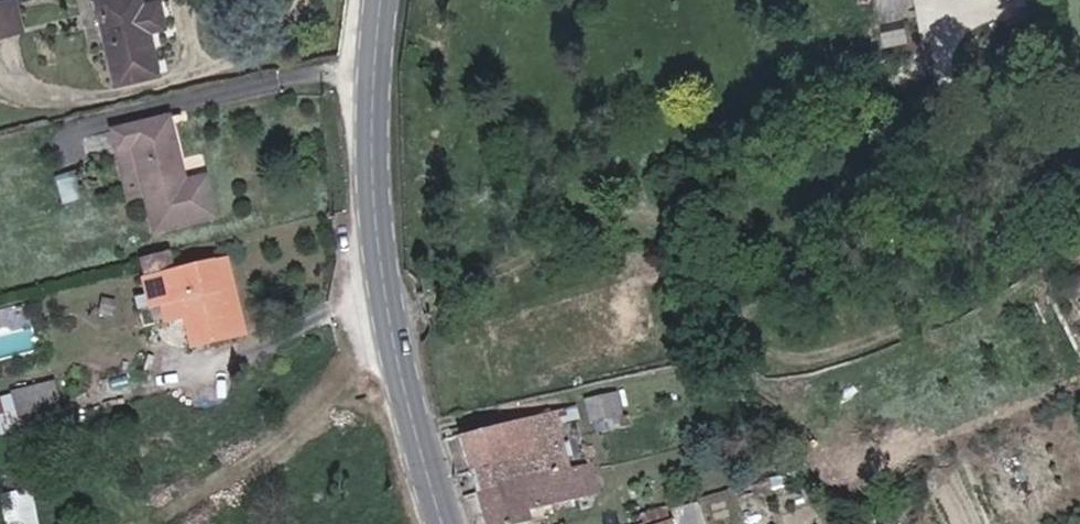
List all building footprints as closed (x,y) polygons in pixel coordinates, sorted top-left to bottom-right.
[(17,0),(0,0),(0,32),(24,26),(17,0)] [(141,0),(94,0),(115,81),(160,70),(150,30),(167,26),(160,0),(142,0),(141,0)] [(164,119),(108,133),(124,199),(141,195),(150,232),(210,217),(200,177),(179,182),(164,119)] [(225,256),(144,274),(150,301),(160,298),(164,317),(180,313),(187,343),(242,330),(225,256)] [(18,430),(61,419),(52,381),(8,393),(18,430)] [(618,391),(587,398),(594,426),(625,419),(618,391)] [(455,441),(476,523),(526,523),(523,511),(600,491),(593,464),(572,470),(557,414),(455,441)] [(5,490),(7,523),(38,523),(36,488),(5,490)]
